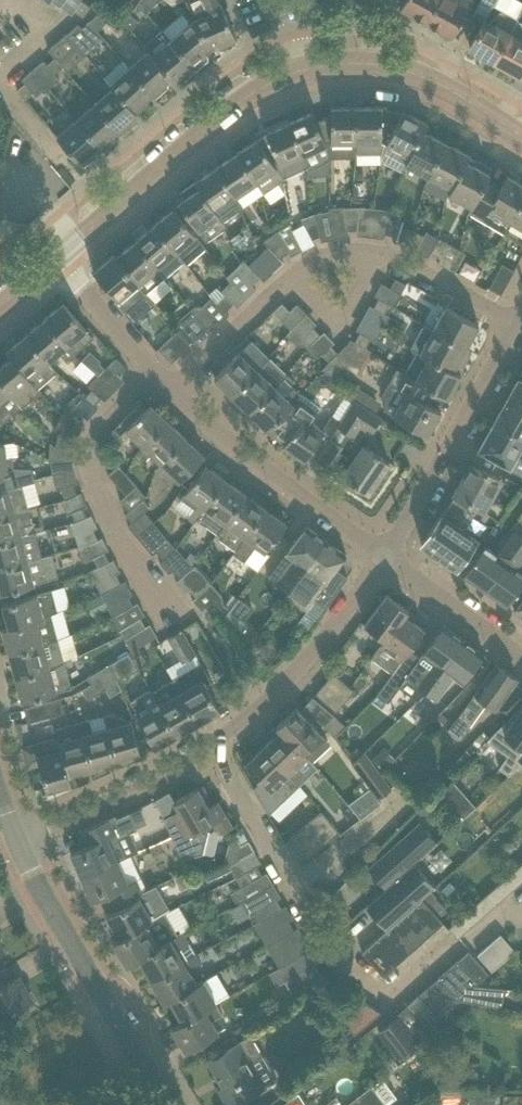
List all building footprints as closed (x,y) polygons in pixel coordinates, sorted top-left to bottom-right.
[(82,0),(65,0),(60,6),(71,14),(74,10),(83,16),(90,6),(82,0)] [(152,4),(147,0),(140,0),(136,5),(146,12),(152,4)] [(219,0),(190,0),(196,16),(197,16),(222,6),(219,0)] [(439,0),(405,0),(400,9),(426,23),(439,0)] [(473,0),(472,0),(457,0),(456,0),(439,0),(426,23),(452,37),(473,0)] [(496,0),(481,0),(475,10),(487,17),(496,0)] [(237,41),(222,6),(197,16),(196,16),(194,17),(189,21),(183,14),(163,31),(169,38),(192,65),(192,66),(195,70),(208,59),(208,55),(207,53),(212,49),(218,46),(220,51),(235,44),(237,41)] [(494,60),(517,20),(518,18),(501,10),(488,22),(485,20),(470,47),(494,60)] [(97,14),(89,21),(97,30),(105,23),(97,14)] [(122,23),(130,29),(137,20),(128,14),(122,23)] [(517,20),(494,60),(519,74),(521,69),(521,23),(517,20)] [(105,38),(97,30),(89,21),(81,27),(78,24),(67,33),(86,55),(105,38)] [(86,55),(67,33),(48,50),(54,57),(62,66),(62,65),(67,71),(86,55)] [(192,65),(169,38),(151,53),(150,54),(170,78),(177,86),(189,75),(189,71),(188,69),(192,66),(192,65)] [(170,78),(150,54),(151,53),(148,50),(128,67),(151,94),(154,98),(167,87),(167,84),(166,82),(170,78)] [(54,72),(62,66),(54,57),(47,64),(44,60),(33,70),(47,86),(58,77),(54,72)] [(151,94),(128,67),(123,60),(104,76),(110,82),(109,83),(113,88),(114,87),(137,113),(148,103),(149,100),(147,98),(151,94)] [(47,86),(33,70),(22,79),(25,83),(17,90),(25,99),(33,92),(36,96),(47,86)] [(137,113),(114,87),(113,88),(95,103),(117,130),(121,134),(133,124),(133,119),(132,118),(137,113)] [(117,130),(95,103),(76,120),(99,146),(102,150),(114,140),(114,136),(113,134),(117,130)] [(355,141),(355,107),(330,107),(330,116),(316,120),(325,141),(355,141)] [(382,143),(391,110),(381,108),(381,107),(355,107),(355,141),(356,141),(357,154),(381,154),(382,143)] [(405,165),(423,131),(427,123),(403,111),(402,112),(391,110),(382,143),(381,154),(380,159),(402,171),(405,165)] [(325,141),(316,120),(312,112),(288,123),(302,156),(309,169),(328,161),(328,151),(325,145),(326,145),(325,141)] [(99,146),(76,120),(57,136),(83,167),(95,156),(96,152),(94,150),(99,146)] [(302,156),(288,123),(266,133),(266,134),(261,137),(281,174),(294,169),(290,161),(302,156)] [(429,177),(446,143),(423,131),(405,165),(429,177)] [(281,174),(261,137),(257,140),(256,139),(235,153),(256,183),(263,194),(285,179),(281,174)] [(466,161),(468,157),(469,154),(446,143),(429,177),(452,189),(466,161)] [(256,183),(235,153),(215,167),(235,197),(256,183)] [(482,187),(489,173),(492,167),(475,158),(474,160),(468,157),(466,161),(452,189),(449,195),(472,207),(482,187)] [(243,208),(235,197),(215,167),(194,182),(195,182),(215,211),(222,222),(243,208)] [(511,221),(521,202),(521,184),(507,175),(495,195),(482,187),(472,207),(468,213),(503,233),(511,221)] [(222,222),(215,211),(195,182),(181,192),(185,197),(178,201),(199,231),(206,241),(212,237),(226,227),(222,222)] [(511,221),(521,227),(521,202),(511,221)] [(357,230),(358,217),(345,217),(343,206),(330,207),(330,210),(330,217),(334,238),(348,235),(347,231),(357,230)] [(358,217),(359,206),(343,206),(345,217),(358,217)] [(206,247),(196,235),(173,208),(154,224),(177,251),(184,260),(187,263),(206,247)] [(402,213),(387,208),(386,215),(386,222),(398,225),(402,213)] [(330,217),(330,210),(322,211),(315,213),(317,223),(306,228),(312,239),(320,236),(321,241),(334,238),(330,217)] [(312,239),(306,228),(317,223),(315,213),(312,214),(306,216),(301,218),(303,223),(291,230),(302,250),(314,243),(312,239)] [(302,250),(291,230),(290,222),(289,222),(288,219),(273,228),(276,231),(279,234),(283,241),(271,249),(280,258),(288,253),(290,257),(302,250)] [(414,231),(412,230),(398,225),(386,222),(385,233),(394,236),(393,241),(407,245),(408,240),(414,231)] [(177,251),(154,224),(135,240),(166,276),(184,260),(177,251)] [(428,257),(430,253),(439,237),(427,231),(425,233),(413,229),(412,230),(414,231),(408,240),(418,246),(416,250),(428,257)] [(280,258),(271,249),(283,241),(279,234),(276,231),(264,241),(268,245),(258,255),(258,256),(273,271),(284,262),(280,258)] [(449,269),(460,250),(439,237),(430,253),(440,258),(437,263),(449,269)] [(166,276),(135,240),(116,257),(139,283),(146,292),(146,291),(147,292),(166,276)] [(139,283),(116,257),(114,253),(93,271),(116,298),(112,300),(122,312),(146,292),(139,283)] [(258,256),(258,255),(248,265),(251,268),(243,276),(252,285),(260,277),(263,281),(273,271),(258,256)] [(251,268),(248,265),(243,260),(226,276),(231,282),(232,284),(246,298),(256,288),(252,285),(243,276),(251,268)] [(500,294),(514,270),(501,264),(488,287),(500,294)] [(393,306),(405,284),(395,278),(390,288),(381,283),(374,295),(378,298),(388,303),(393,306)] [(232,284),(231,282),(220,291),(224,295),(217,302),(216,303),(225,311),(232,304),(236,307),(246,298),(232,284)] [(228,315),(225,311),(216,303),(217,302),(212,297),(202,306),(195,306),(191,309),(199,319),(207,328),(215,321),(218,324),(228,315)] [(383,312),(388,303),(378,298),(373,307),(383,312)] [(63,302),(43,319),(66,346),(74,354),(93,338),(86,329),(63,302)] [(280,319),(289,310),(282,303),(273,311),(280,319)] [(445,306),(435,325),(433,329),(432,330),(465,348),(478,325),(445,306)] [(199,319),(191,309),(172,326),(176,331),(189,345),(197,338),(200,342),(211,331),(207,328),(199,319)] [(66,346),(43,319),(24,335),(48,362),(59,352),(68,362),(69,361),(73,366),(79,360),(74,354),(66,346)] [(462,354),(465,348),(432,330),(433,329),(424,324),(411,348),(417,351),(420,353),(419,353),(426,357),(427,356),(453,371),(453,370),(459,373),(468,357),(462,354)] [(308,347),(320,335),(312,327),(300,338),(308,347)] [(300,338),(291,329),(286,335),(294,344),(300,338)] [(172,362),(189,345),(176,331),(158,348),(172,362)] [(334,341),(324,331),(320,335),(308,347),(318,357),(322,352),(329,360),(338,353),(330,345),(334,341)] [(365,347),(370,337),(360,332),(354,341),(365,347)] [(48,362),(24,335),(6,352),(10,357),(37,388),(56,372),(48,362)] [(373,352),(365,347),(354,341),(350,339),(348,343),(338,353),(329,360),(322,370),(335,378),(342,365),(360,375),(373,352)] [(232,396),(269,358),(251,340),(214,378),(232,396)] [(461,374),(459,373),(453,370),(453,371),(427,356),(426,357),(419,353),(420,353),(417,351),(404,374),(430,388),(447,398),(461,374)] [(37,388),(10,357),(0,366),(0,382),(10,394),(14,399),(22,407),(40,391),(37,388)] [(124,366),(116,357),(108,365),(117,374),(124,366)] [(250,413),(284,378),(287,375),(269,358),(232,396),(250,413)] [(423,401),(430,388),(404,374),(397,370),(383,396),(388,401),(391,403),(386,411),(392,415),(427,434),(440,411),(423,401)] [(293,405),(302,395),(294,388),(284,378),(250,413),(268,430),(293,405)] [(518,378),(505,401),(521,410),(521,381),(518,378)] [(10,394),(0,382),(0,402),(10,394)] [(101,398),(92,389),(85,397),(93,405),(101,398)] [(93,405),(85,397),(80,393),(70,402),(75,407),(74,409),(68,419),(78,425),(83,415),(87,419),(97,409),(93,405)] [(322,429),(312,422),(318,414),(322,408),(302,394),(302,395),(293,405),(268,430),(284,443),(283,444),(304,460),(309,452),(317,458),(330,437),(338,425),(341,420),(333,414),(322,429)] [(370,433),(381,417),(375,412),(355,400),(341,420),(338,425),(350,433),(354,436),(361,426),(370,433)] [(505,401),(491,427),(521,444),(521,443),(521,410),(505,401)] [(143,446),(168,421),(150,403),(145,408),(140,403),(115,428),(120,434),(125,429),(142,445),(143,446)] [(79,433),(82,427),(78,425),(68,419),(67,420),(61,417),(54,430),(60,432),(59,434),(56,446),(68,447),(70,436),(77,439),(79,433)] [(161,463),(186,438),(168,421),(143,446),(142,445),(134,454),(144,463),(152,454),(161,463)] [(521,444),(491,427),(478,449),(509,466),(514,457),(521,462),(521,445),(521,444)] [(383,475),(388,468),(385,466),(389,461),(371,449),(364,445),(350,465),(345,462),(348,458),(338,451),(342,445),(330,437),(317,458),(316,458),(328,466),(329,465),(343,475),(342,476),(343,477),(339,482),(353,491),(356,486),(367,493),(373,484),(381,473),(383,475)] [(204,456),(186,438),(161,463),(179,481),(204,456)] [(5,455),(3,440),(0,441),(0,490),(6,488),(7,489),(17,486),(12,467),(6,469),(5,455)] [(73,447),(68,447),(56,446),(50,442),(49,458),(50,459),(55,460),(73,460),(73,447)] [(55,460),(50,459),(52,468),(52,473),(73,468),(73,460),(55,460)] [(488,500),(497,484),(500,479),(471,462),(455,492),(474,502),(499,517),(507,508),(496,502),(495,504),(488,500)] [(136,485),(118,464),(107,474),(126,495),(136,485)] [(197,518),(222,484),(225,479),(205,464),(184,493),(181,498),(195,509),(188,518),(194,523),(197,518)] [(225,522),(245,494),(225,479),(222,484),(197,518),(206,525),(214,515),(225,522)] [(76,494),(72,484),(61,489),(65,499),(76,494)] [(17,486),(7,489),(6,488),(0,490),(0,515),(13,512),(29,507),(23,485),(17,486)] [(149,507),(143,499),(146,496),(136,485),(126,495),(119,500),(129,511),(134,507),(140,515),(144,512),(149,507)] [(86,505),(80,492),(76,494),(65,499),(61,501),(67,514),(71,512),(82,507),(86,505)] [(458,525),(474,502),(455,492),(454,493),(456,494),(421,543),(456,568),(477,538),(458,525)] [(244,536),(265,508),(245,494),(225,522),(217,533),(222,537),(221,539),(236,549),(244,536)] [(29,507),(13,512),(0,515),(0,541),(19,536),(35,531),(29,507)] [(87,517),(82,507),(71,512),(76,522),(87,517)] [(153,522),(144,512),(140,515),(134,507),(129,511),(125,514),(131,522),(127,526),(137,536),(153,522)] [(286,523),(265,508),(244,536),(236,549),(233,553),(258,570),(269,554),(263,550),(273,540),(286,523)] [(521,538),(521,512),(511,526),(494,551),(485,545),(464,574),(485,589),(521,538)] [(176,547),(153,522),(137,536),(147,548),(150,544),(163,559),(176,548),(176,547)] [(289,590),(326,540),(305,525),(285,554),(295,561),(279,583),(289,590)] [(98,539),(93,529),(82,535),(87,545),(98,539)] [(35,531),(19,536),(0,541),(0,567),(26,560),(42,555),(35,531)] [(109,561),(104,552),(109,549),(102,537),(98,539),(87,545),(83,547),(89,559),(93,557),(98,567),(109,561)] [(485,589),(506,605),(521,583),(521,571),(518,568),(521,563),(521,538),(485,589)] [(336,568),(346,555),(326,540),(289,590),(285,594),(305,609),(313,598),(326,607),(347,577),(336,568)] [(178,550),(176,547),(176,548),(163,559),(159,562),(168,572),(172,569),(179,578),(191,568),(193,565),(186,558),(191,553),(183,545),(178,550)] [(42,555),(26,560),(0,567),(0,593),(49,580),(42,555)] [(102,593),(121,583),(115,574),(120,571),(114,559),(109,561),(98,567),(91,570),(102,593)] [(211,583),(195,564),(193,566),(193,565),(191,568),(179,578),(176,581),(185,592),(189,588),(196,597),(209,585),(211,583)] [(134,605),(128,595),(132,593),(125,581),(121,583),(111,589),(102,593),(110,607),(114,616),(118,615),(134,605)] [(224,604),(221,594),(211,583),(209,585),(196,597),(193,599),(202,610),(205,607),(212,616),(216,613),(222,619),(230,608),(224,604)] [(52,589),(35,593),(3,602),(9,626),(52,615),(58,611),(52,589)] [(381,645),(407,609),(386,594),(364,625),(384,639),(380,644),(381,645)] [(238,597),(230,608),(222,619),(237,635),(249,646),(257,635),(245,625),(248,622),(244,619),(252,608),(238,597)] [(514,610),(521,616),(521,599),(514,610)] [(145,626),(140,617),(144,615),(137,603),(134,605),(118,615),(114,616),(121,628),(129,623),(135,633),(145,626)] [(416,616),(407,609),(381,645),(380,644),(371,657),(392,673),(409,650),(423,629),(412,621),(416,616)] [(52,615),(9,626),(2,628),(9,652),(58,639),(52,615)] [(137,647),(157,636),(150,624),(145,626),(135,633),(129,623),(121,628),(119,629),(124,639),(132,651),(137,647)] [(425,692),(463,640),(443,625),(419,657),(409,650),(392,673),(377,694),(388,702),(406,678),(425,692)] [(196,654),(181,629),(168,637),(182,661),(196,654)] [(267,644),(257,635),(249,646),(258,654),(267,644)] [(65,660),(58,639),(9,652),(15,676),(62,664),(65,660)] [(463,682),(483,654),(463,640),(425,692),(436,700),(453,675),(463,682)] [(147,664),(141,653),(137,647),(132,651),(129,653),(138,669),(147,664)] [(138,669),(129,653),(111,663),(118,679),(128,673),(129,675),(138,669)] [(119,681),(118,679),(111,663),(88,677),(91,683),(97,694),(105,689),(119,681)] [(205,686),(211,682),(200,663),(184,672),(172,680),(180,692),(197,723),(219,710),(205,686)] [(69,688),(62,664),(15,676),(22,701),(69,688)] [(517,678),(496,664),(448,730),(460,739),(486,703),(494,709),(495,709),(508,718),(521,703),(521,688),(514,682),(517,678)] [(354,691),(333,673),(324,683),(345,701),(354,691)] [(180,692),(172,680),(152,692),(153,694),(176,735),(197,723),(180,692)] [(97,694),(91,683),(82,689),(88,699),(97,694)] [(345,701),(324,683),(315,694),(336,712),(345,701)] [(153,694),(152,692),(151,690),(129,703),(137,716),(136,717),(154,747),(176,735),(153,694)] [(60,697),(51,700),(55,715),(64,712),(60,697)] [(303,707),(324,726),(334,715),(312,697),(303,707)] [(55,715),(51,700),(24,707),(28,722),(55,715)] [(521,751),(521,703),(508,718),(489,737),(487,740),(498,748),(507,755),(498,767),(509,775),(521,763),(516,759),(521,751)] [(330,744),(311,723),(296,707),(277,725),(307,757),(308,756),(312,761),(330,744)] [(432,721),(439,728),(449,719),(442,711),(432,721)] [(141,755),(135,734),(131,721),(123,723),(122,717),(110,713),(103,715),(107,728),(116,762),(141,755)] [(345,725),(334,715),(324,726),(336,736),(345,725)] [(93,768),(83,734),(80,722),(56,728),(58,737),(59,741),(69,775),(93,768)] [(307,757),(277,725),(269,733),(273,737),(263,746),(299,785),(307,777),(297,766),(307,757)] [(116,762),(107,728),(83,734),(93,768),(116,762)] [(460,766),(487,740),(489,737),(484,732),(455,761),(460,766)] [(69,775),(59,741),(58,737),(23,747),(28,767),(39,764),(46,789),(71,782),(69,775)] [(299,785),(263,746),(253,756),(249,751),(240,759),(261,781),(254,788),(269,813),(299,785)] [(382,749),(372,759),(382,769),(392,759),(382,749)] [(391,788),(378,771),(364,752),(351,764),(365,782),(377,799),(391,788)] [(232,826),(217,800),(208,806),(203,798),(208,795),(203,786),(198,789),(197,787),(174,801),(179,809),(167,816),(168,817),(164,820),(182,858),(203,853),(208,830),(206,826),(214,821),(221,833),(232,826)] [(299,847),(330,821),(321,811),(290,837),(299,847)] [(117,838),(120,836),(136,830),(129,812),(110,821),(108,818),(77,832),(78,833),(83,830),(89,844),(70,852),(81,876),(125,856),(117,838)] [(308,858),(339,832),(330,821),(299,847),(308,858)] [(414,863),(437,842),(420,823),(368,869),(377,879),(385,888),(414,863)] [(253,851),(238,860),(229,865),(236,877),(245,872),(251,881),(262,875),(256,865),(261,863),(253,851)] [(143,896),(125,856),(81,876),(92,900),(110,892),(118,908),(118,909),(139,897),(139,898),(143,896)] [(411,907),(422,898),(435,887),(414,863),(385,888),(365,906),(386,930),(391,925),(401,916),(411,907)] [(448,928),(456,937),(521,879),(521,863),(448,928)] [(266,872),(262,875),(251,881),(245,872),(236,877),(241,886),(247,883),(254,895),(273,884),(266,872)] [(280,896),(273,884),(254,895),(262,907),(265,905),(270,914),(271,915),(281,908),(276,899),(280,896)] [(152,920),(139,898),(139,897),(118,909),(118,908),(106,915),(119,937),(120,938),(145,923),(146,923),(152,920)] [(443,922),(428,905),(422,898),(411,907),(433,931),(443,923),(443,922)] [(286,906),(281,908),(271,915),(270,914),(266,916),(279,938),(294,930),(288,921),(293,918),(286,906)] [(433,931),(411,907),(401,916),(423,940),(433,931)] [(158,944),(177,933),(165,912),(152,920),(146,923),(145,923),(120,938),(119,937),(113,941),(127,965),(138,958),(138,957),(158,945),(158,944)] [(423,940),(401,916),(391,925),(413,949),(423,940)] [(413,949),(391,925),(386,930),(381,934),(403,958),(413,949)] [(298,927),(294,930),(279,938),(292,960),(306,951),(301,942),(305,939),(298,927)] [(183,962),(196,954),(183,932),(178,934),(177,933),(158,944),(158,945),(138,957),(138,958),(151,981),(183,962)] [(403,958),(381,934),(380,935),(373,941),(371,943),(393,967),(403,958)] [(487,945),(477,954),(492,971),(515,951),(500,934),(487,945)] [(393,967),(371,943),(361,952),(383,976),(393,967)] [(311,949),(306,951),(292,960),(269,973),(277,985),(284,981),(292,994),(321,977),(313,964),(318,961),(311,949)] [(488,973),(468,951),(457,960),(478,983),(481,980),(488,973)] [(196,984),(195,983),(189,972),(203,965),(196,954),(183,962),(151,981),(164,1003),(170,999),(196,984)] [(478,983),(457,960),(439,976),(459,999),(474,986),(475,986),(478,983)] [(0,970),(0,1016),(11,1009),(13,1012),(16,1011),(18,1014),(21,1016),(25,1016),(28,1014),(29,1011),(30,1008),(28,1004),(32,1002),(22,984),(19,985),(14,977),(11,978),(5,967),(0,970)] [(217,973),(202,980),(202,979),(195,983),(196,984),(170,999),(183,1021),(215,1002),(229,994),(217,973)] [(459,999),(439,976),(429,985),(449,1008),(459,999)] [(449,1008),(429,985),(419,994),(439,1017),(449,1008)] [(503,1007),(505,988),(477,986),(475,986),(474,986),(459,999),(503,1007)] [(354,1034),(380,1012),(346,992),(330,1006),(354,1034)] [(439,1017),(419,994),(408,1004),(410,1007),(428,1027),(439,1017)] [(222,1013),(215,1002),(183,1021),(172,1027),(185,1051),(218,1032),(210,1020),(222,1013)] [(431,1042),(428,1027),(410,1007),(399,1016),(379,1032),(399,1059),(418,1044),(422,1047),(431,1042)] [(250,1062),(262,1056),(251,1036),(238,1043),(234,1035),(222,1041),(226,1049),(207,1060),(223,1087),(218,1089),(227,1104),(235,1104),(265,1088),(250,1062)] [(392,1071),(399,1065),(393,1057),(385,1063),(392,1071)] [(372,1086),(346,1104),(387,1104),(372,1086)] [(337,1096),(325,1104),(344,1104),(337,1096)]
